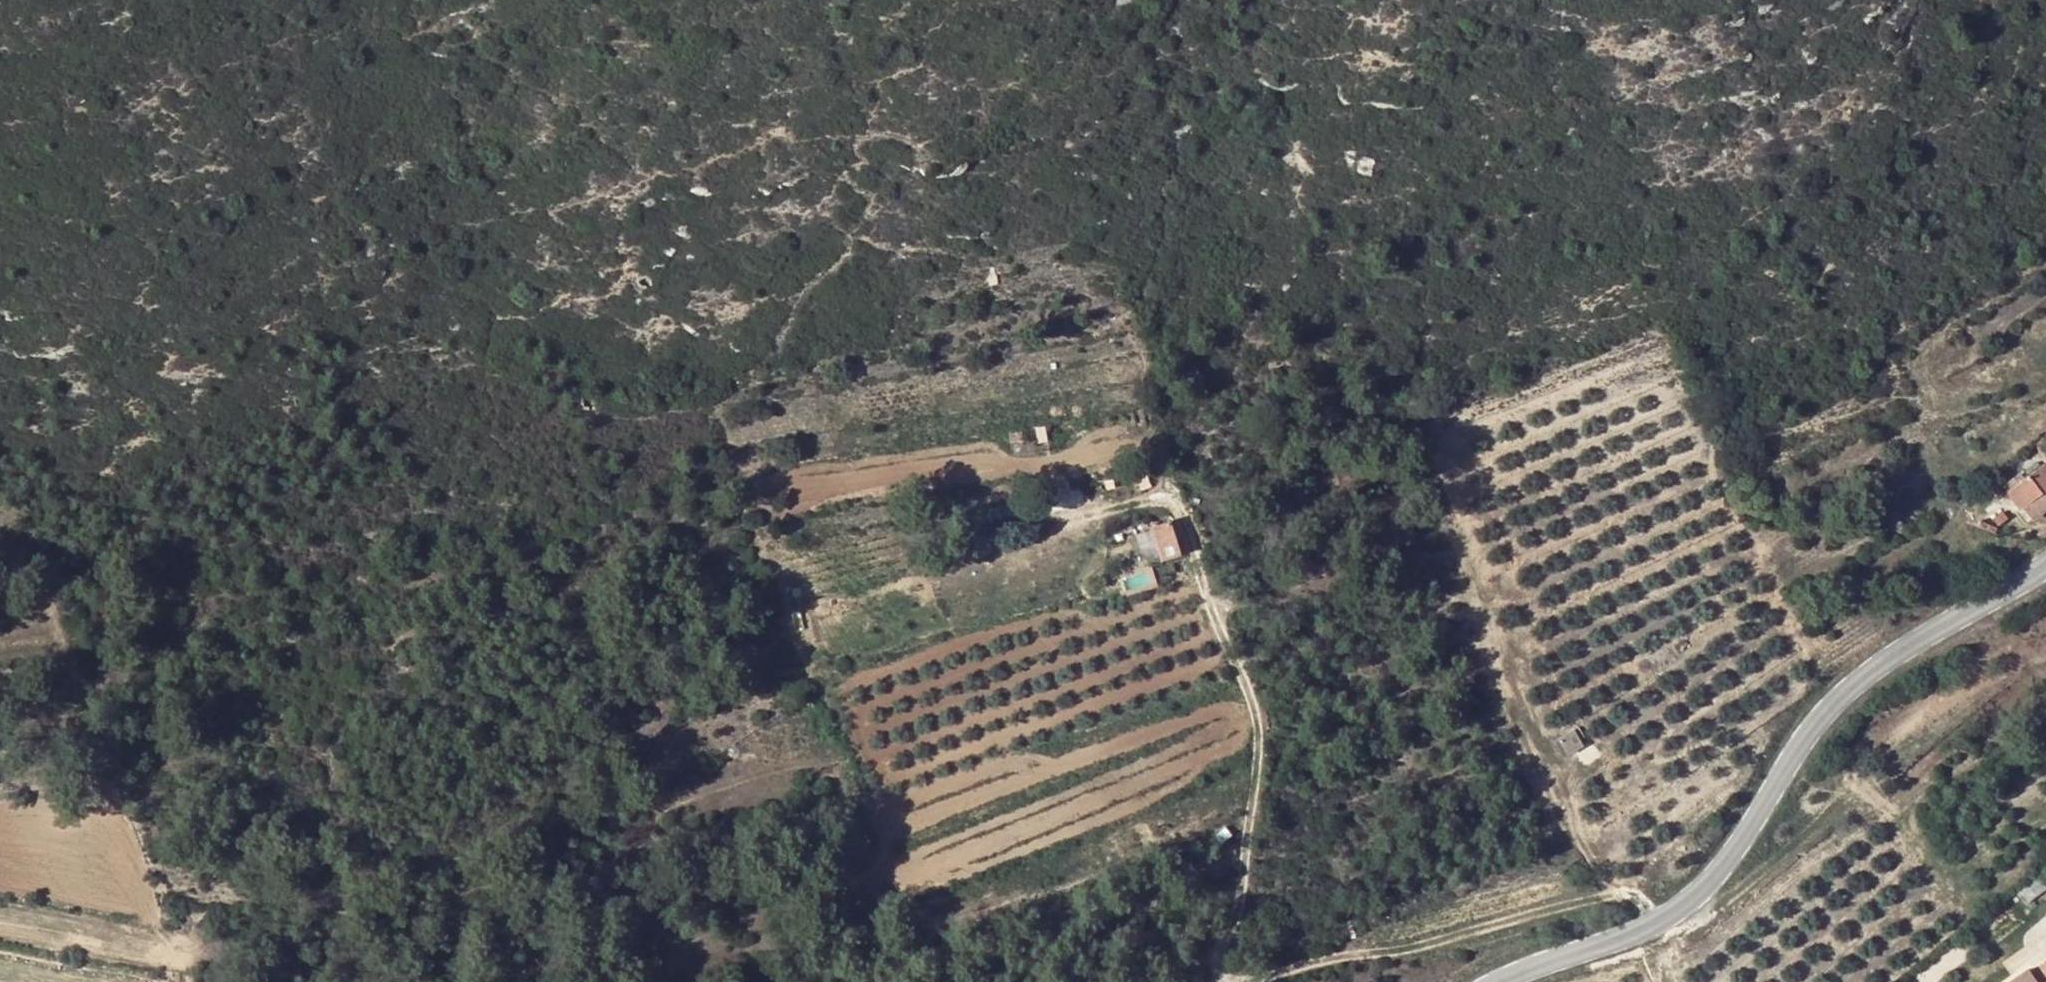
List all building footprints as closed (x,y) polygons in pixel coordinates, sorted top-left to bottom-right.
[(2020,507),(2045,488),(2045,479),(2039,468),(2025,478),(2008,491),(2020,507)] [(2045,512),(2045,498),(2028,507),(2034,519),(2045,512)] [(1181,551),(1172,520),(1153,526),(1162,557),(1181,551)] [(1559,738),(1568,754),(1581,745),(1572,731),(1559,738)] [(2029,972),(2025,967),(2005,981),(2045,981),(2045,960),(2029,972)]
